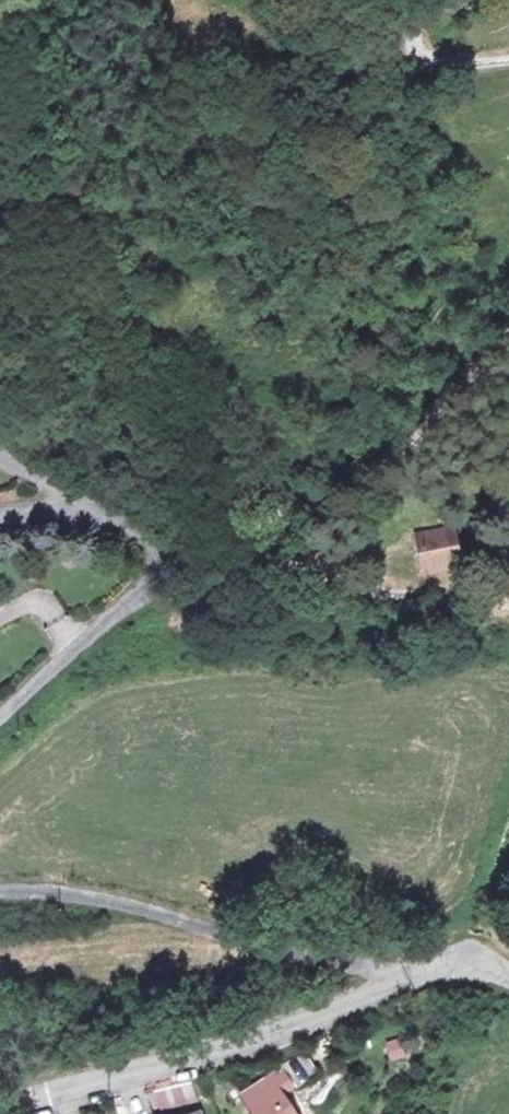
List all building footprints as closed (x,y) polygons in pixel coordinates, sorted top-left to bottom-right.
[(464,536),(432,537),(433,566),(465,564),(464,536)] [(466,575),(465,564),(433,566),(434,576),(466,575)] [(315,1061),(289,1068),(302,1097),(326,1084),(315,1061)] [(187,1082),(154,1089),(157,1105),(191,1098),(187,1082)] [(248,1096),(257,1113),(298,1113),(283,1084),(248,1096)]
